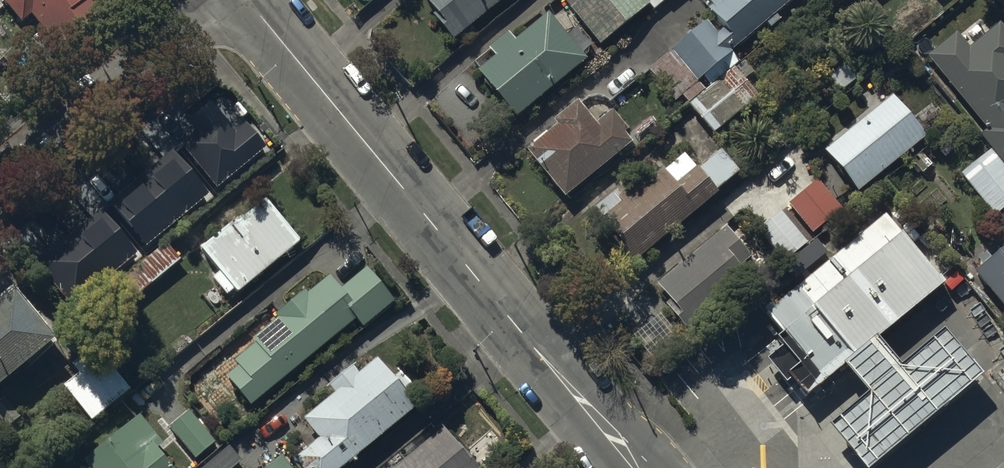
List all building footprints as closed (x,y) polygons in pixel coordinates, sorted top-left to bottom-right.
[(21,19),(31,11),(54,39),(102,0),(6,0),(21,19)] [(434,15),(452,36),(496,0),(429,0),(438,11),(434,15)] [(568,4),(598,40),(645,0),(573,0),(568,4)] [(710,1),(706,4),(711,10),(644,67),(672,98),(701,73),(709,83),(687,102),(711,130),(756,92),(744,78),(752,71),(742,59),(739,61),(728,48),(763,18),(769,25),(780,16),(774,9),(784,0),(710,0),(710,1)] [(492,52),(474,66),(512,113),(583,56),(545,8),(511,35),(505,28),(485,44),(492,52)] [(925,53),(987,127),(979,132),(1003,163),(1003,29),(999,22),(965,44),(955,30),(925,53)] [(239,134),(199,86),(118,153),(126,163),(118,171),(148,206),(215,150),(217,153),(225,145),(230,151),(236,146),(231,141),(239,134)] [(924,134),(890,92),(821,147),(855,189),(924,134)] [(554,121),(523,146),(562,194),(630,139),(622,130),(626,127),(610,107),(593,120),(575,97),(551,116),(554,121)] [(610,235),(629,259),(716,189),(714,186),(737,167),(719,145),(695,164),(683,150),(661,168),(656,162),(620,191),(616,186),(592,205),(614,232),(610,235)] [(841,207),(816,176),(785,200),(809,232),(841,207)] [(218,269),(211,274),(226,292),(233,286),(236,290),(300,236),(265,194),(233,221),(231,218),(199,245),(218,269)] [(807,240),(777,207),(756,226),(785,259),(807,240)] [(939,279),(883,210),(764,308),(778,325),(771,330),(780,341),(764,354),(783,377),(788,373),(802,390),(841,358),(863,385),(823,417),(861,463),(978,367),(940,322),(896,359),(874,333),(939,279)] [(748,254),(723,223),(654,280),(667,295),(663,299),(682,323),(745,271),(738,263),(748,254)] [(823,247),(813,236),(783,263),(794,274),(823,247)] [(113,271),(85,239),(46,274),(74,306),(113,271)] [(124,304),(179,256),(165,239),(109,287),(124,304)] [(972,267),(1003,308),(1003,242),(972,267)] [(225,372),(250,402),(355,316),(362,324),(394,298),(366,264),(339,286),(329,274),(307,292),(303,288),(273,312),(276,316),(252,335),(256,340),(234,357),(238,361),(225,372)] [(11,282),(0,291),(0,378),(55,331),(11,282)] [(78,370),(62,382),(91,418),(130,386),(96,344),(72,363),(78,370)] [(305,467),(335,467),(424,396),(401,367),(394,373),(378,354),(358,370),(351,362),(327,382),(333,390),(303,415),(318,435),(294,455),(305,467)] [(215,439),(188,407),(167,425),(194,457),(215,439)] [(83,455),(93,467),(163,467),(170,462),(155,443),(160,439),(138,411),(83,455)] [(442,424),(389,467),(478,467),(442,424)] [(228,442),(198,467),(229,467),(241,458),(228,442)] [(281,450),(261,467),(296,467),(281,450)]
